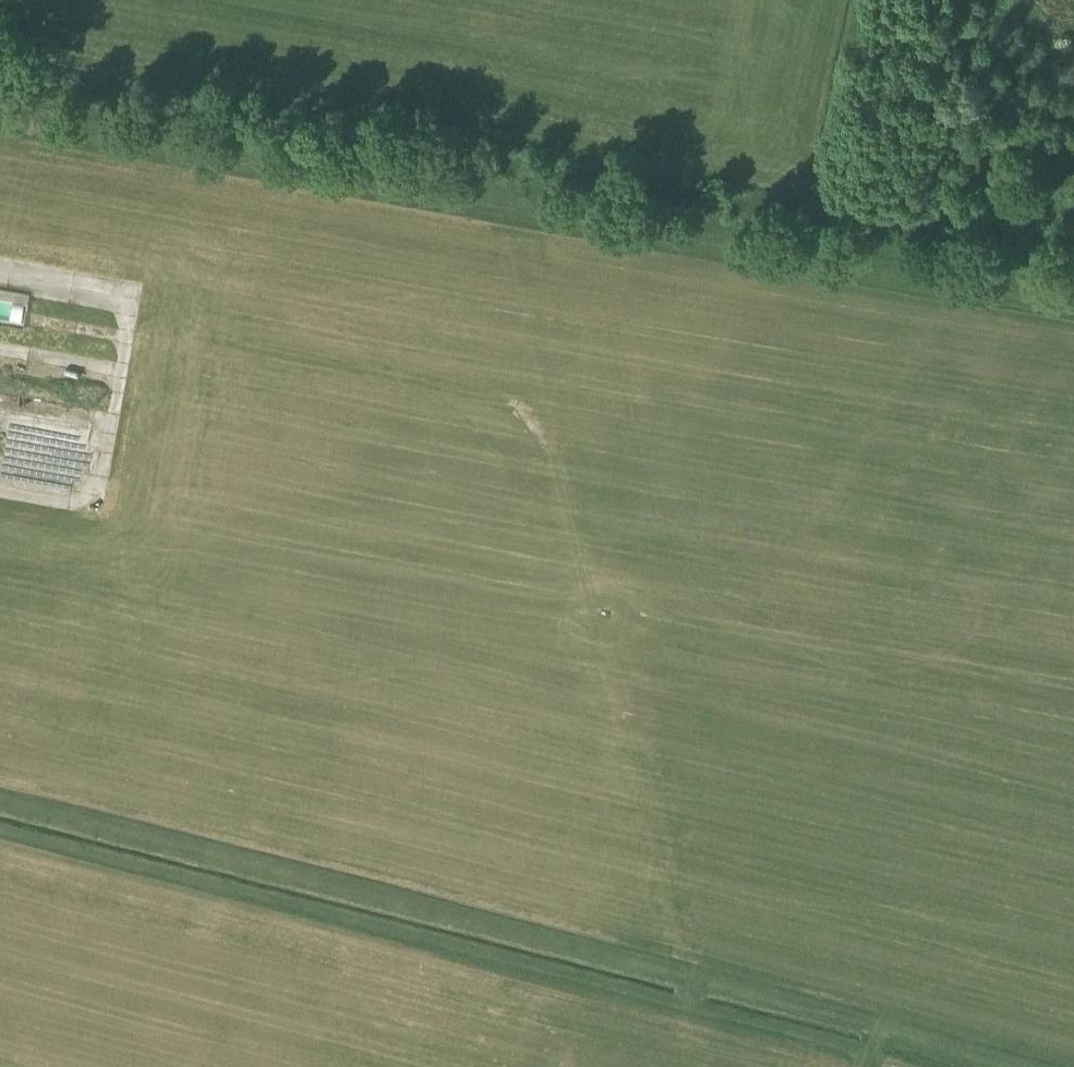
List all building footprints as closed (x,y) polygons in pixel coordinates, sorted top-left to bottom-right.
[(100,391),(88,402),(97,413),(110,403),(100,391)]
